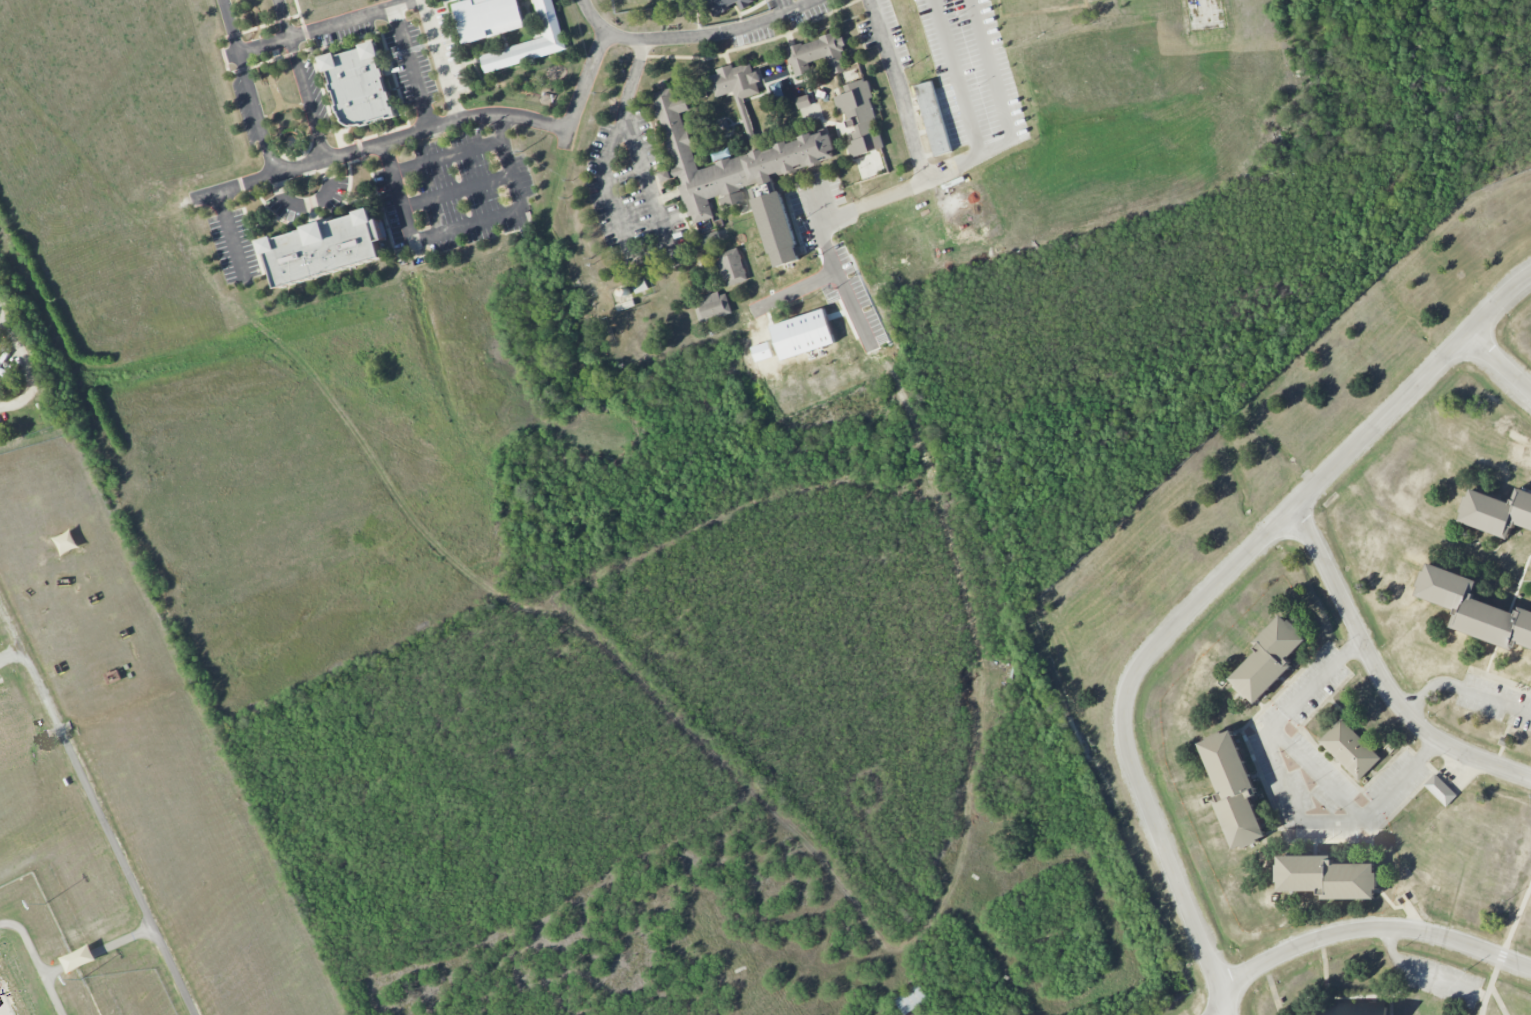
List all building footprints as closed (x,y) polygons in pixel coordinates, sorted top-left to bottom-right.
[(526,28),(519,0),(466,0),(453,3),(464,44),(526,28)] [(567,51),(554,0),(535,0),(545,38),(481,55),(485,72),(567,51)] [(712,16),(739,5),(740,7),(758,0),(705,0),(712,16)] [(849,70),(839,34),(786,47),(794,77),(812,72),(809,62),(826,57),(830,75),(849,70)] [(394,116),(376,41),(360,45),(361,48),(321,58),(324,73),(329,72),(343,128),(394,116)] [(744,98),(760,93),(757,83),(762,82),(759,71),(753,72),(750,63),(733,67),(733,65),(716,69),(717,74),(709,76),(715,97),(735,92),(752,152),(759,150),(744,98)] [(885,148),(880,131),(875,133),(872,121),(877,119),(870,98),(873,97),(868,79),(844,86),(846,93),(834,97),(839,114),(845,112),(855,144),(848,146),(852,158),(885,148)] [(933,156),(951,151),(933,81),(915,85),(933,156)] [(695,165),(683,112),(688,110),(685,95),(674,97),(672,88),(653,92),(672,169),(660,172),(663,181),(679,177),(690,224),(714,218),(709,198),(720,196),(723,208),(746,203),(742,186),(759,182),(760,187),(752,189),(771,268),(798,262),(778,174),(836,160),(829,134),(695,165)] [(795,98),(799,109),(812,106),(808,94),(795,98)] [(277,287),(384,260),(379,241),(386,240),(380,219),(375,220),(373,211),(264,239),(277,287)] [(720,240),(718,231),(700,235),(703,244),(720,240)] [(748,279),(737,247),(716,255),(727,287),(748,279)] [(636,293),(648,289),(645,279),(633,283),(636,293)] [(725,290),(693,300),(700,323),(732,313),(725,290)] [(752,348),(757,361),(773,356),(769,343),(752,348)] [(1517,488),(1530,493),(1530,530),(1513,523),(1508,539),(1459,521),(1471,489),(1512,505),(1517,488)] [(1519,607),(1530,611),(1530,648),(1515,642),(1513,650),(1450,626),(1457,610),(1416,595),(1428,564),(1477,581),(1472,597),(1517,614),(1519,607)] [(1231,679),(1261,649),(1255,643),(1282,615),(1307,640),(1286,660),(1292,666),(1256,703),(1231,679)] [(1319,742),(1342,718),(1382,758),(1359,780),(1319,742)] [(1200,744),(1232,731),(1258,793),(1251,796),(1266,836),(1234,849),(1214,800),(1221,797),(1200,744)] [(1499,742),(1502,736),(1510,740),(1508,747),(1499,742)] [(1424,785),(1435,774),(1457,795),(1446,807),(1424,785)] [(1377,889),(1377,873),(1375,873),(1374,864),(1332,863),(1332,856),(1278,856),(1279,891),(1321,891),(1321,899),(1375,899),(1375,889),(1377,889)] [(920,984),(893,999),(902,1014),(904,1014),(929,1000),(920,984)] [(1388,1001),(1321,1001),(1321,1014),(1388,1014),(1388,1001)]
